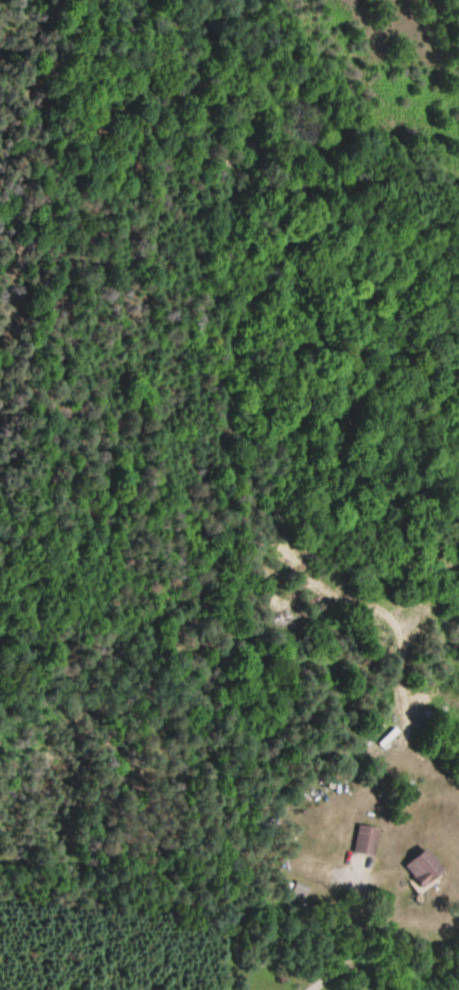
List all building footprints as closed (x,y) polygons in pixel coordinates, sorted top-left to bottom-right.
[(377,827),(356,824),(352,853),(373,856),(377,827)] [(420,888),(442,870),(424,848),(402,865),(420,888)]
